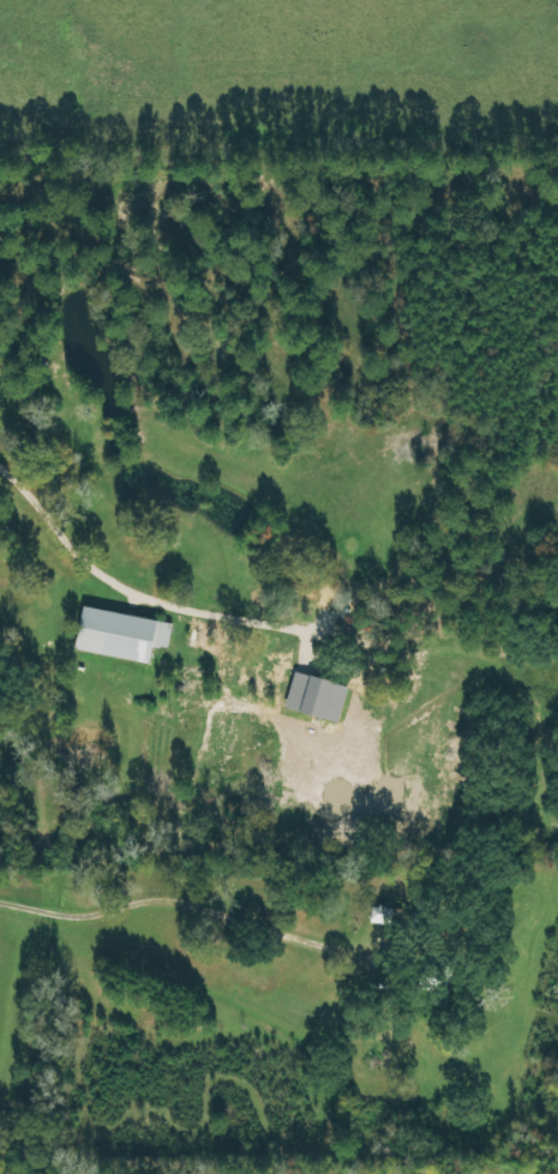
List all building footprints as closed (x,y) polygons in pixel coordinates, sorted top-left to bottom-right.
[(78,652),(152,665),(156,647),(170,649),(174,624),(86,609),(78,652)]
